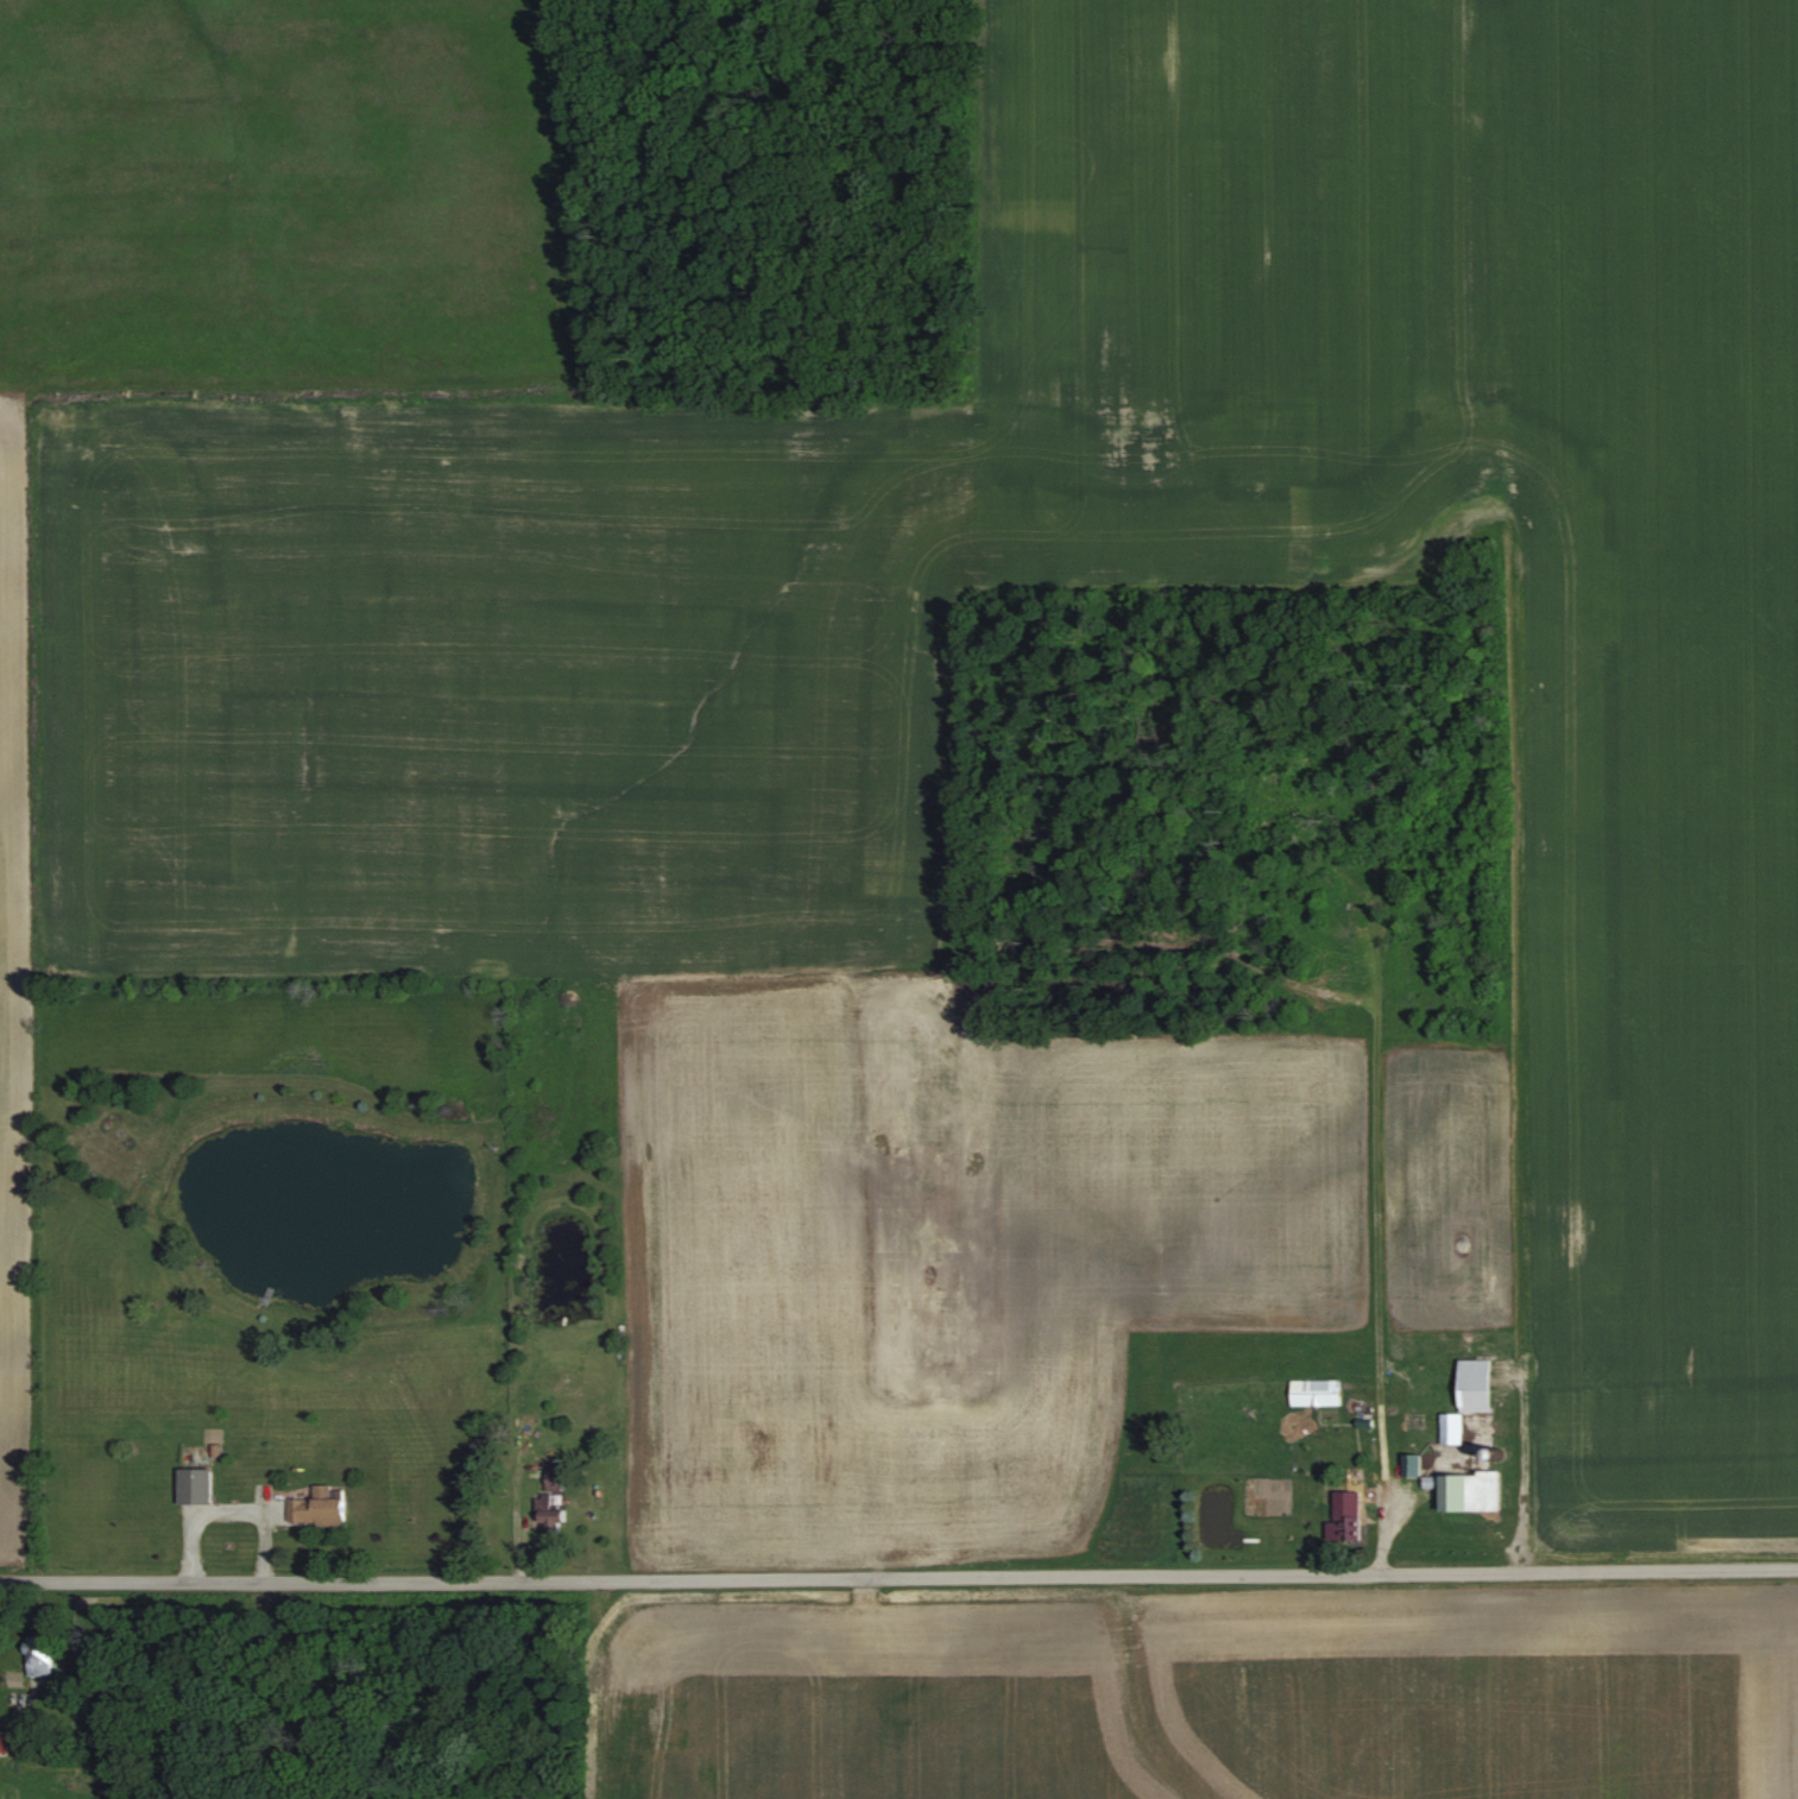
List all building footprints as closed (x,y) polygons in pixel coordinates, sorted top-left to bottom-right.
[(1463,1445),(1463,1413),(1493,1413),(1493,1360),(1460,1360),(1460,1415),(1442,1415),(1442,1445),(1463,1445)] [(1341,1381),(1292,1381),(1292,1407),(1341,1407),(1341,1381)] [(1421,1456),(1405,1456),(1405,1477),(1421,1477),(1421,1456)] [(212,1502),(212,1468),(180,1468),(180,1502),(212,1502)] [(563,1489),(562,1468),(547,1469),(547,1490),(563,1489)] [(1501,1474),(1440,1474),(1440,1513),(1501,1513),(1501,1474)] [(290,1523),(344,1524),(344,1494),(332,1494),(332,1485),(315,1485),(315,1498),(290,1498),(290,1523)] [(538,1532),(563,1532),(563,1506),(554,1506),(554,1493),(538,1493),(538,1532)] [(1327,1541),(1363,1541),(1363,1508),(1335,1508),(1335,1521),(1327,1521),(1327,1541)] [(29,1675),(55,1675),(55,1634),(29,1634),(29,1675)]
